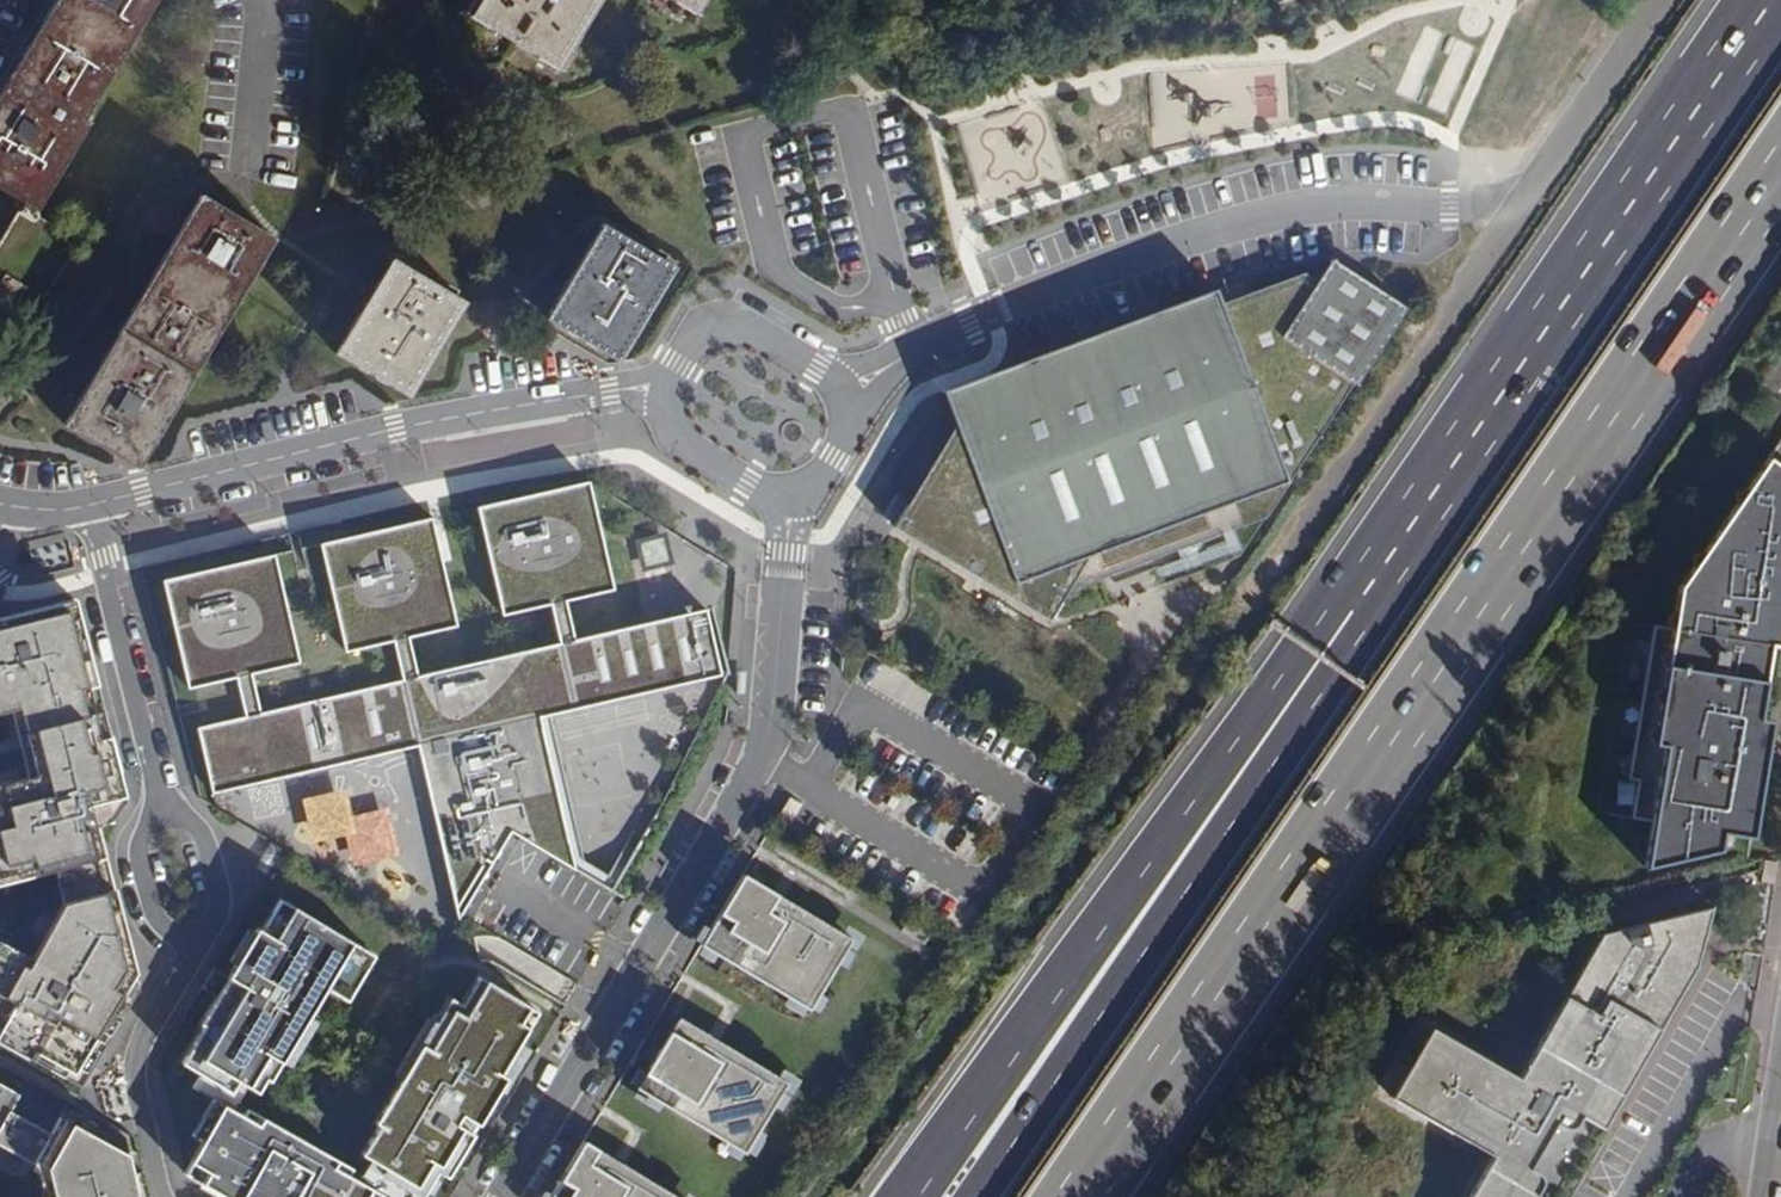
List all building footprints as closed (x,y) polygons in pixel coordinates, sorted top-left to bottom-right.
[(0,91),(0,191),(21,203),(16,213),(18,215),(0,245),(0,286),(2,282),(19,292),(22,288),(46,300),(80,241),(36,215),(90,124),(85,121),(157,0),(55,0),(0,91)] [(468,17),(559,70),(601,0),(479,0),(468,17)] [(696,15),(705,0),(670,0),(696,15)] [(274,240),(201,196),(174,239),(100,366),(63,426),(137,470),(164,426),(274,240)] [(675,268),(601,224),(570,274),(544,320),(618,364),(675,268)] [(466,304),(392,260),(372,291),(335,356),(410,399),(466,304)] [(1780,637),(1780,437),(1759,468),(1674,585),(1651,747),(1661,749),(1642,867),(1717,852),(1718,834),(1752,840),(1772,723),(1755,720),(1769,647),(1779,647),(1780,637)] [(509,834),(570,869),(536,716),(717,675),(703,609),(571,639),(562,600),(611,589),(587,481),(475,507),(499,614),(547,604),(556,642),(414,674),(405,636),(453,625),(429,517),(317,542),(342,650),(390,639),(399,678),(256,710),(247,671),(295,660),(271,553),(154,582),(179,690),(226,678),(236,717),(188,729),(205,794),(409,742),(453,914),(509,834)] [(75,602),(0,620),(0,715),(12,712),(14,719),(22,717),(37,776),(0,785),(0,879),(1,885),(36,877),(34,870),(52,866),(61,906),(32,961),(0,941),(0,1032),(0,1043),(81,1088),(94,1066),(61,1047),(65,1038),(81,1013),(104,1027),(135,976),(92,804),(126,797),(111,738),(96,741),(82,689),(97,686),(75,602)] [(1776,885),(1779,863),(1766,861),(1763,882),(1776,885)] [(700,945),(809,1010),(851,939),(742,875),(700,945)] [(1627,912),(1631,927),(1738,890),(1735,875),(1627,912)] [(198,1073),(220,1088),(238,1099),(310,980),(347,1001),(373,957),(279,900),(261,931),(257,929),(228,976),(213,967),(201,988),(216,997),(210,1005),(196,1025),(202,1028),(181,1063),(198,1073)] [(1391,1098),(1492,1156),(1468,1196),(1559,1196),(1569,1181),(1572,1183),(1584,1162),(1580,1159),(1589,1143),(1593,1146),(1603,1128),(1601,1127),(1693,966),(1713,909),(1615,941),(1602,963),(1595,959),(1516,1085),(1430,1032),(1391,1098)] [(500,1074),(537,1012),(478,977),(442,1036),(436,1032),(361,1154),(369,1159),(384,1169),(381,1174),(390,1180),(411,1192),(419,1196),(422,1196),(437,1172),(442,1174),(473,1126),(503,1076),(500,1074)] [(635,1089),(744,1154),(787,1082),(678,1017),(635,1089)] [(220,1088),(198,1073),(190,1086),(212,1098),(220,1088)] [(48,1172),(42,1196),(146,1196),(140,1169),(131,1171),(127,1154),(58,1117),(49,1133),(9,1112),(18,1095),(0,1085),(0,1146),(48,1172)] [(382,1194),(357,1179),(246,1110),(241,1117),(212,1098),(191,1135),(202,1141),(184,1173),(226,1196),(380,1196),(382,1194)] [(583,1141),(549,1196),(677,1196),(583,1141)] [(390,1180),(381,1174),(384,1169),(369,1159),(357,1179),(382,1194),(386,1196),(407,1196),(411,1192),(390,1180)]
